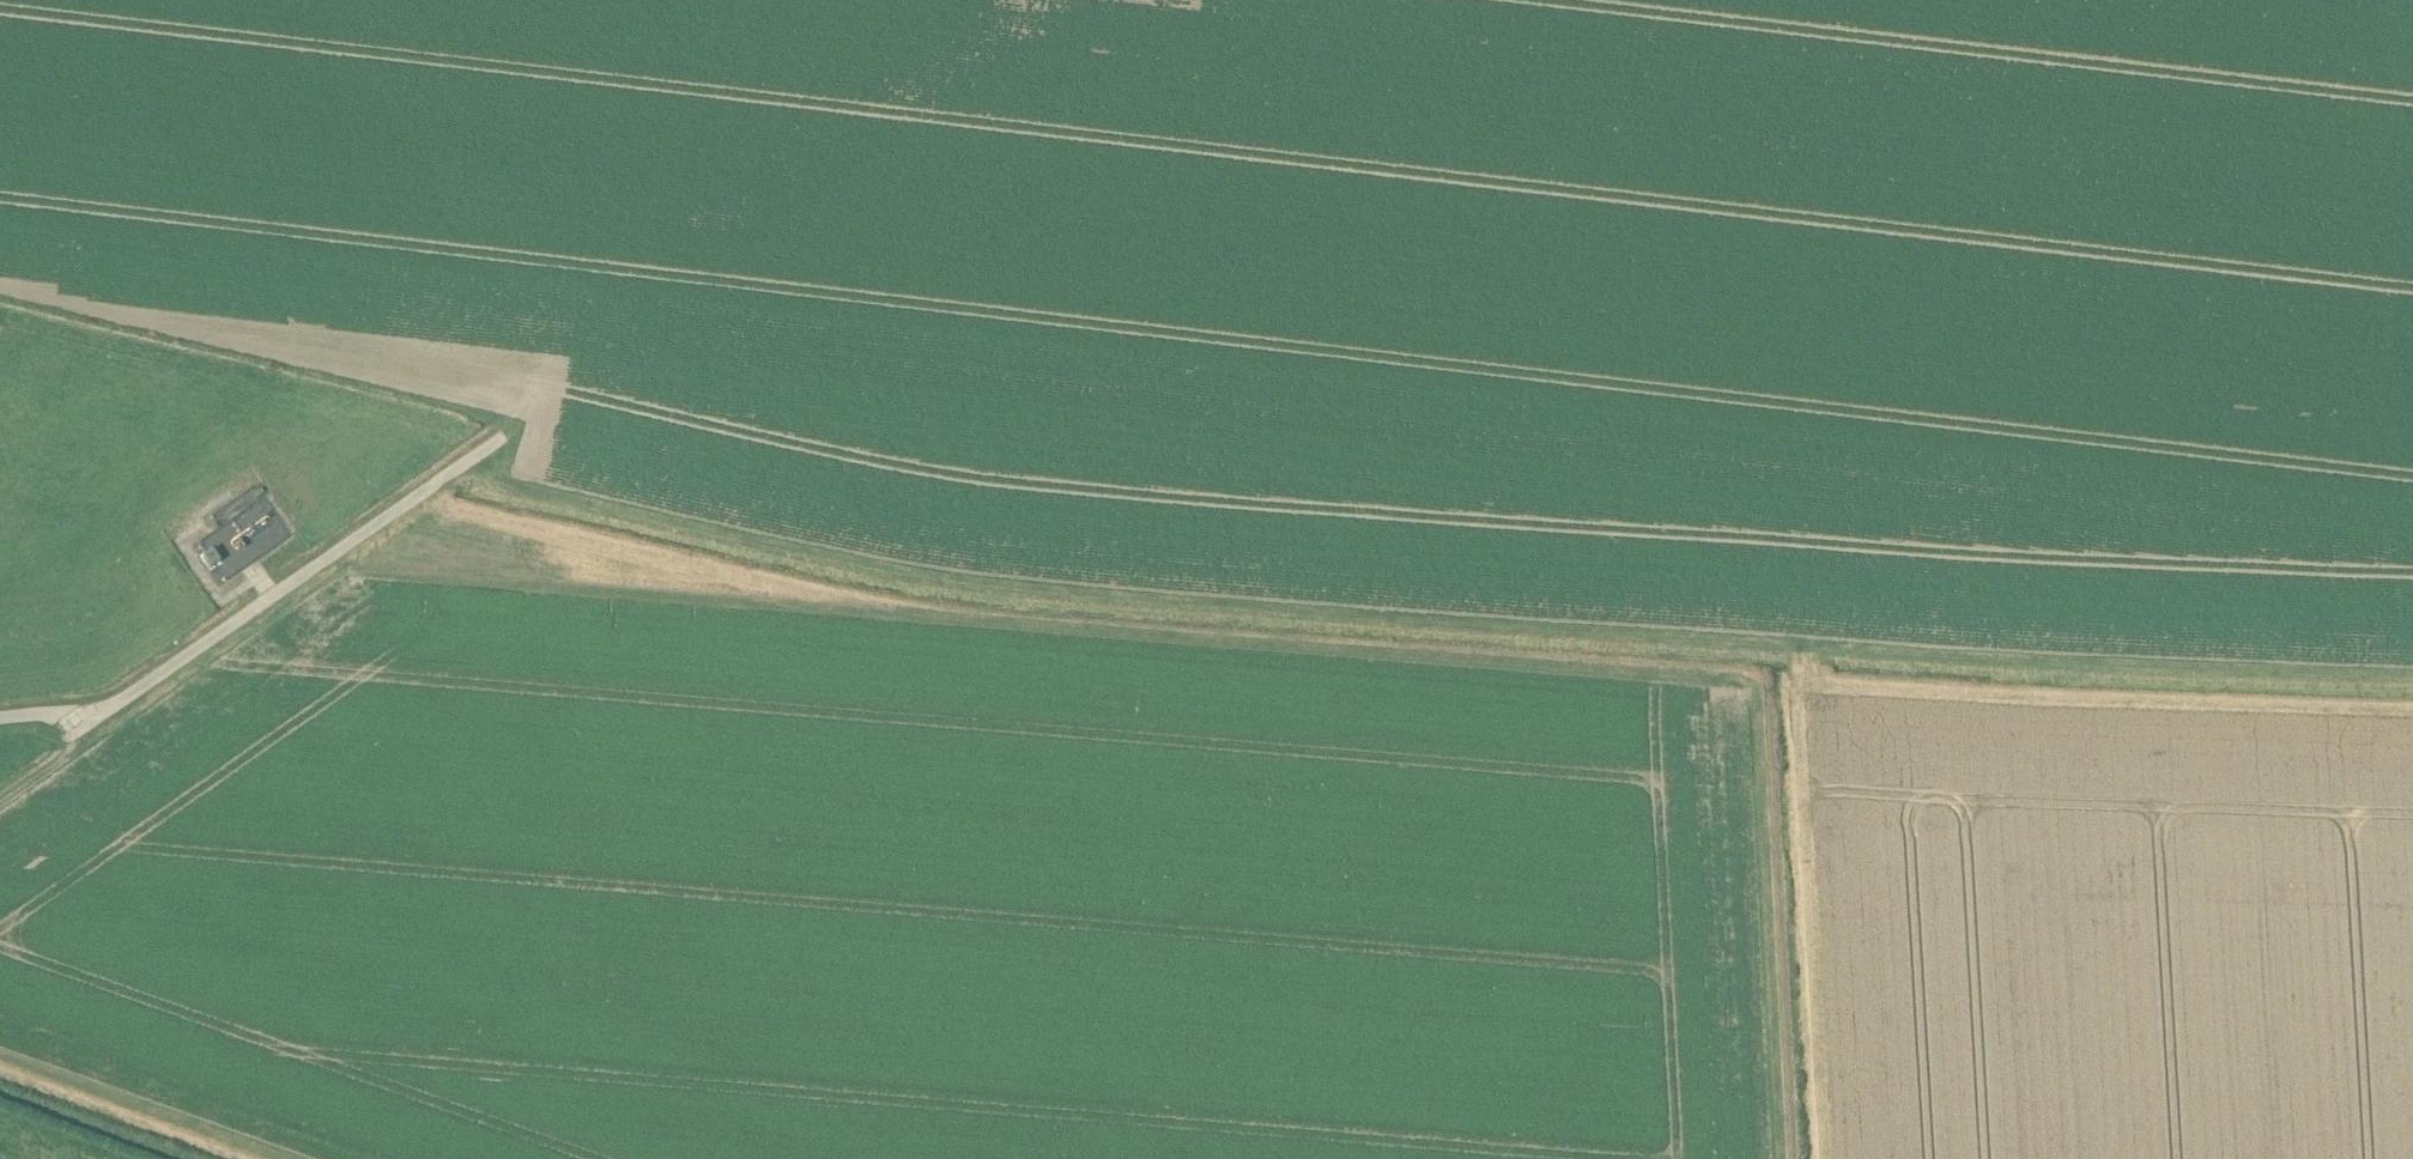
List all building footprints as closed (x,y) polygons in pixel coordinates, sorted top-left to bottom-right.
[(211,570),(221,563),(214,553),(205,560),(211,570)]
